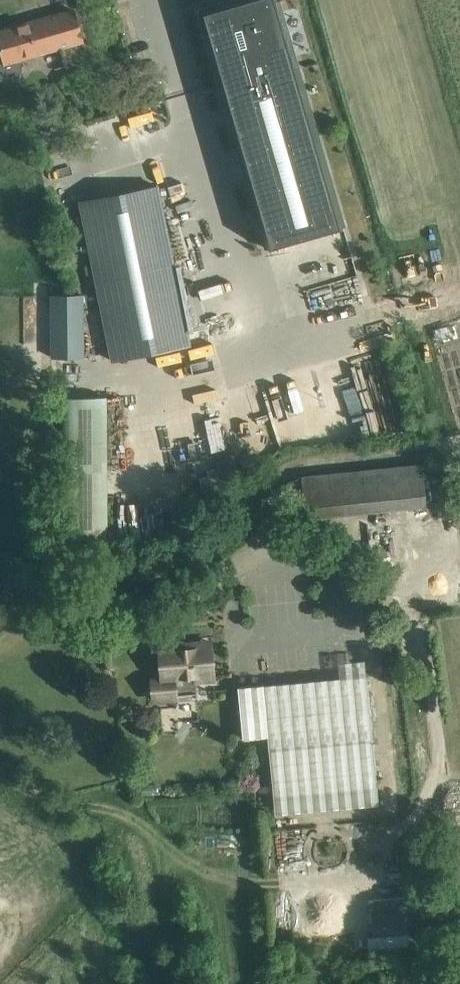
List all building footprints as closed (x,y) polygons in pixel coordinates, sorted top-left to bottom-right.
[(227,4),(227,2),(197,10),(212,61),(214,61),(221,84),(219,84),(266,248),(343,226),(278,0),(241,0),(227,4)] [(23,72),(19,59),(82,41),(73,10),(0,31),(0,46),(2,53),(0,53),(0,79),(23,72)] [(191,344),(158,186),(79,202),(112,360),(191,344)] [(84,356),(83,295),(51,295),(51,357),(84,356)] [(65,536),(106,537),(107,396),(63,397),(65,536)] [(421,464),(302,476),(306,517),(425,505),(421,464)] [(213,679),(210,645),(194,647),(193,645),(188,645),(189,647),(179,648),(178,644),(159,646),(162,678),(152,679),(154,700),(175,698),(173,683),(213,679)] [(397,654),(385,656),(386,667),(399,665),(397,654)] [(366,675),(237,687),(242,739),(267,737),(274,814),(378,805),(366,675)]
